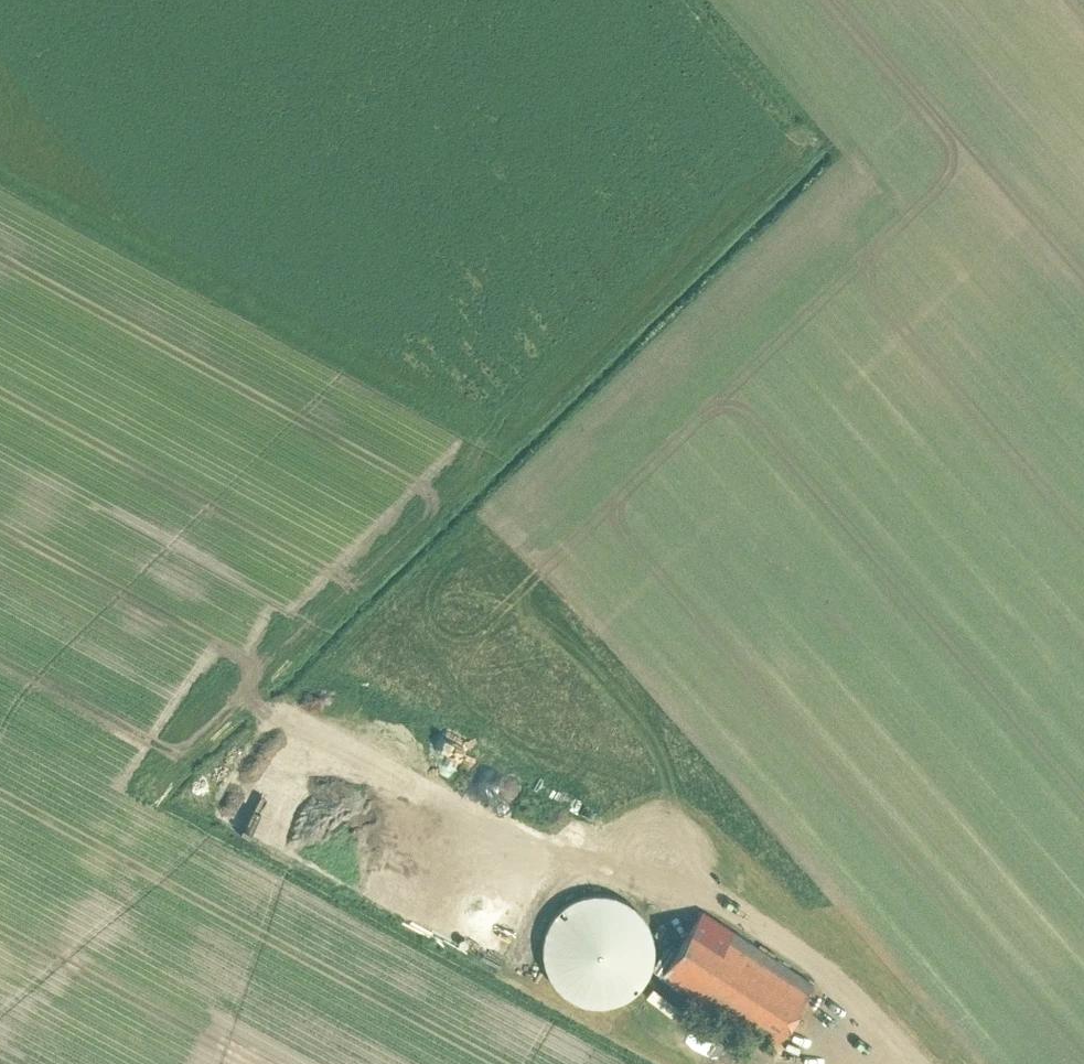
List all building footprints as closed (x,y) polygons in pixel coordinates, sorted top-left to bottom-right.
[(579,1000),(593,1004),(608,1003),(622,999),(634,991),(644,981),(651,968),(655,953),(654,939),(650,925),(642,912),(631,902),(619,896),(604,892),(590,893),(576,897),(563,905),(553,915),(546,928),(543,942),(543,957),(548,971),(555,983),(566,993),(579,1000)] [(772,1045),(813,982),(701,910),(661,973),(772,1045)]
